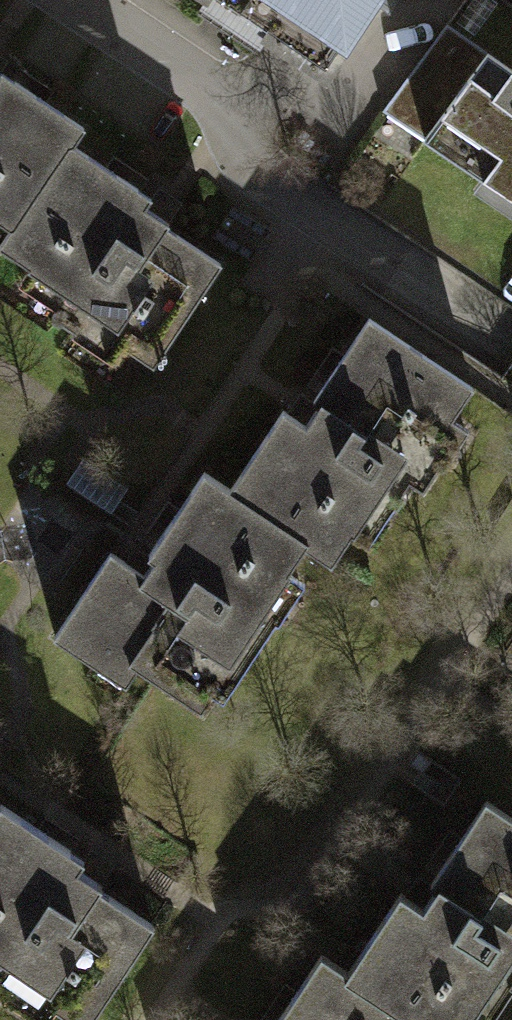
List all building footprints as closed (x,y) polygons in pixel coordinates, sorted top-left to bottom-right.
[(322,70),(370,0),(217,0),(322,70)] [(445,25),(383,106),(511,194),(511,72),(445,25)] [(69,143),(79,127),(0,76),(0,220),(13,229),(69,143)] [(69,143),(13,229),(2,246),(64,286),(44,317),(76,337),(87,318),(151,360),(215,261),(162,226),(172,209),(69,143)] [(228,489),(304,541),(328,558),(374,493),(392,505),(408,481),(419,488),(437,461),(425,453),(472,386),(369,315),(311,398),(319,404),(304,425),(282,410),(228,489)] [(304,541),(228,489),(203,472),(148,550),(156,556),(142,576),(107,552),(51,634),(92,662),(105,645),(171,691),(184,673),(217,696),(270,621),(255,611),(304,541)] [(412,1019),(463,1019),(493,974),(508,984),(511,978),(511,816),(485,798),(427,883),(434,887),(422,905),(403,892),(346,976),(412,1019)] [(8,993),(15,983),(72,1019),(85,1019),(149,922),(105,893),(110,885),(88,871),(93,864),(1,803),(0,804),(0,987),(8,993)] [(346,976),(319,957),(277,1019),(412,1019),(346,976)]
